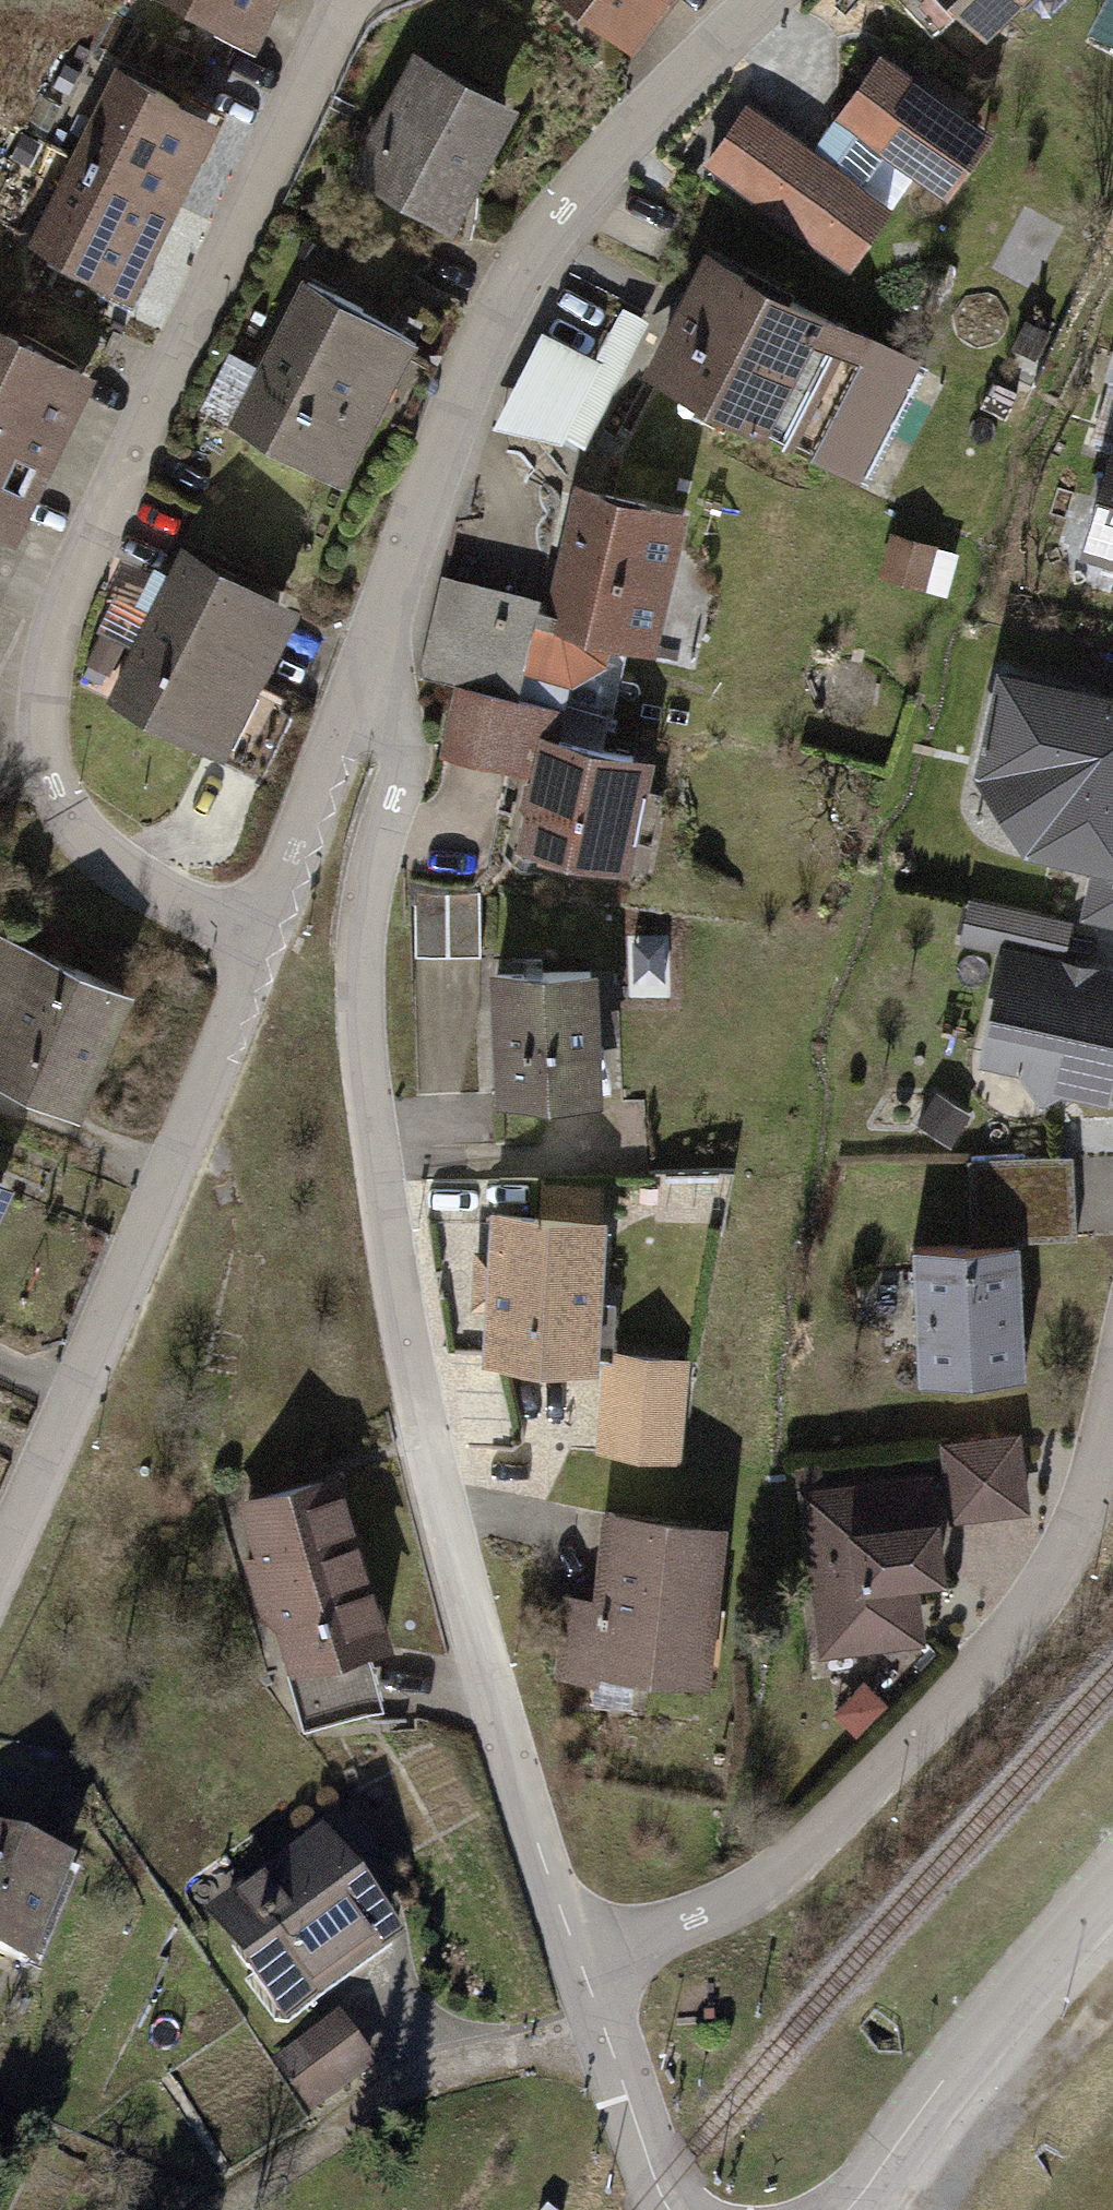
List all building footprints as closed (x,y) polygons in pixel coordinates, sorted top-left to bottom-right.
[(135,1),(230,50),(256,0),(135,0),(135,1)] [(621,57),(660,0),(536,0),(621,57)] [(982,37),(1016,0),(941,0),(982,37)] [(1092,32),(1112,43),(1112,0),(1109,0),(1092,32)] [(495,117),(398,65),(336,182),(433,233),(495,117)] [(988,139),(872,68),(838,123),(953,195),(988,139)] [(201,111),(110,72),(26,266),(118,305),(201,111)] [(885,216),(740,117),(706,167),(850,265),(885,216)] [(875,344),(716,261),(659,368),(818,451),(875,344)] [(394,322),(288,272),(218,422),(324,471),(394,322)] [(590,349),(539,320),(481,420),(532,449),(590,349)] [(0,333),(0,535),(80,372),(0,333)] [(1101,433),(1067,556),(1112,569),(1112,437),(1101,433)] [(675,525),(580,503),(550,628),(527,623),(511,689),(589,707),(602,650),(643,659),(675,525)] [(280,617),(162,564),(72,761),(190,814),(280,617)] [(523,597),(436,580),(419,670),(506,687),(523,597)] [(1105,698),(1112,700),(1112,663),(1105,698)] [(1006,675),(981,771),(1023,780),(1039,804),(1028,842),(1100,859),(1112,862),(1112,700),(1105,698),(1006,675)] [(536,725),(447,697),(427,760),(517,788),(536,725)] [(645,768),(546,739),(513,847),(612,876),(645,768)] [(1112,916),(1112,862),(1100,859),(1088,911),(1112,916)] [(1061,913),(968,892),(958,935),(1052,955),(1061,913)] [(472,894),(416,895),(417,961),(473,959),(472,894)] [(70,1114),(119,991),(0,944),(0,1086),(70,1114)] [(1015,957),(991,1058),(1104,1084),(1112,1048),(1112,980),(1015,957)] [(501,970),(504,1094),(594,1092),(591,967),(501,970)] [(1065,1163),(964,1164),(965,1235),(1066,1234),(1065,1163)] [(604,1222),(494,1212),(481,1357),(591,1367),(604,1222)] [(1014,1240),(900,1249),(910,1384),(1024,1376),(1014,1240)] [(689,1454),(692,1349),(604,1348),(602,1453),(689,1454)] [(1027,1504),(1015,1425),(935,1437),(947,1516),(1027,1504)] [(338,1455),(217,1487),(268,1680),(284,1674),(356,1655),(389,1648),(338,1455)] [(827,1536),(813,1538),(828,1645),(916,1633),(908,1575),(926,1572),(920,1530),(931,1529),(925,1481),(821,1495),(827,1536)] [(720,1530),(608,1516),(596,1605),(568,1602),(558,1683),(602,1688),(607,1648),(704,1660),(720,1530)] [(284,1674),(297,1728),(370,1710),(356,1655),(284,1674)] [(308,1813),(176,1921),(268,2032),(400,1924),(308,1813)] [(0,1838),(0,1969),(21,1978),(68,1866),(0,1838)] [(365,2070),(324,2019),(266,2065),(307,2116),(365,2070)]
